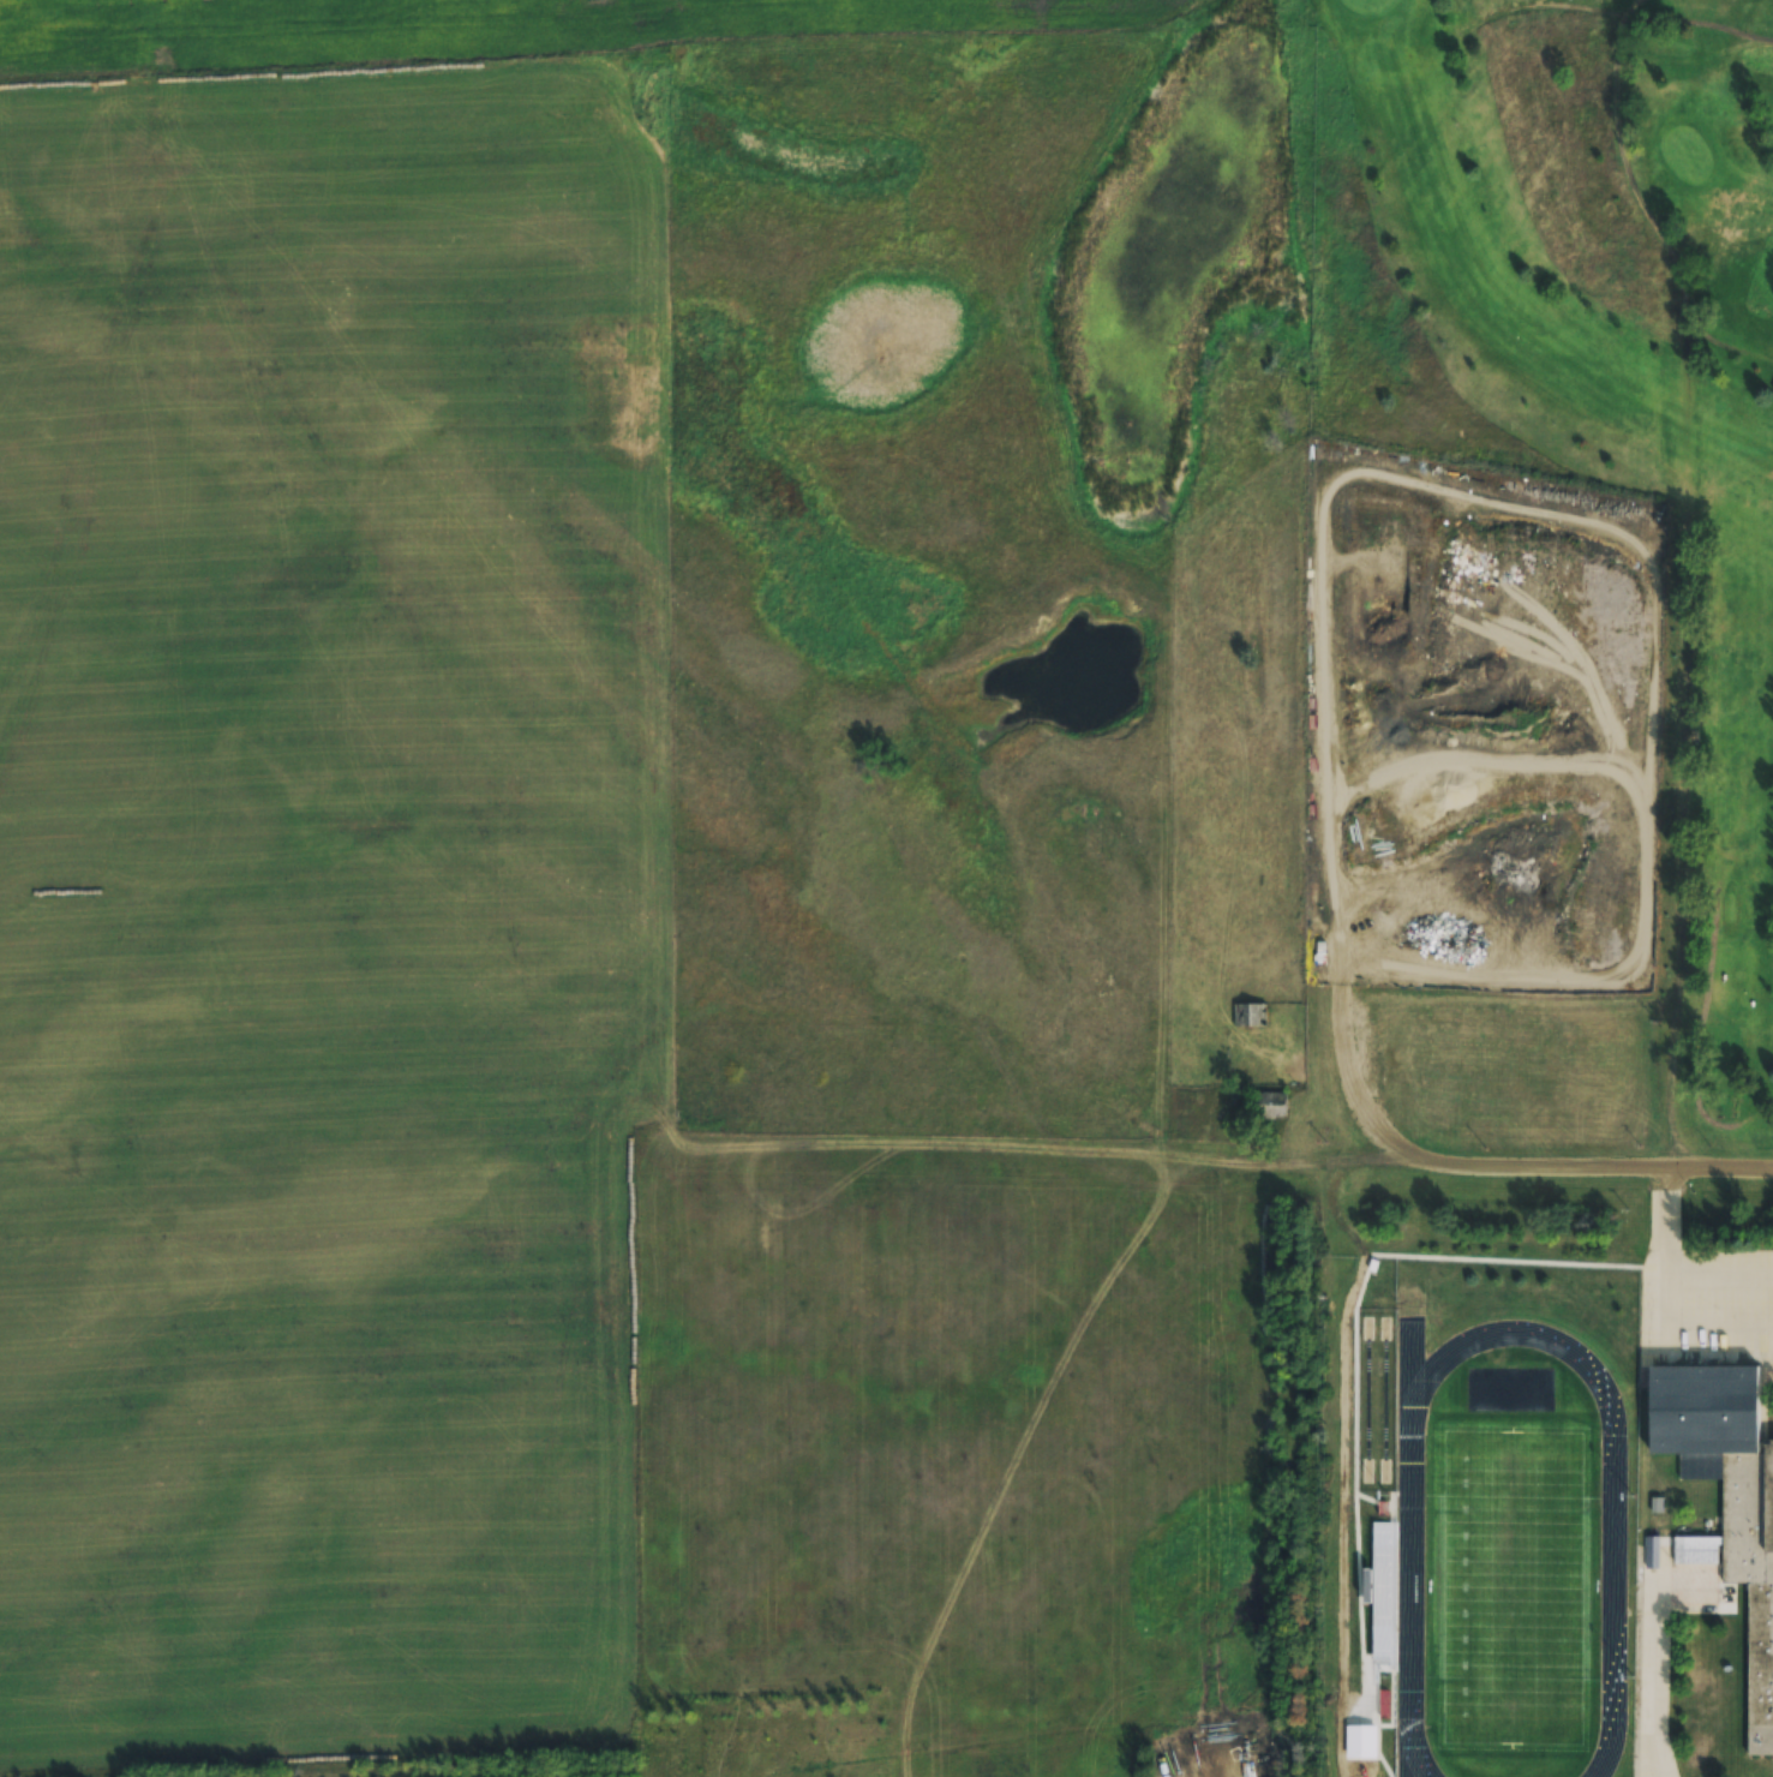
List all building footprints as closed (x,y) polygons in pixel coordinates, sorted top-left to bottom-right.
[(1326,942),(1318,942),(1318,962),(1325,962),(1326,942)] [(1267,1004),(1234,1004),(1234,1027),(1267,1027),(1267,1004)] [(1254,1093),(1254,1118),(1286,1118),(1286,1093),(1254,1093)] [(1758,1440),(1758,1366),(1650,1366),(1650,1455),(1678,1455),(1678,1479),(1723,1479),(1723,1536),(1673,1536),(1673,1580),(1748,1580),(1748,1756),(1772,1756),(1772,1440),(1758,1440)]
